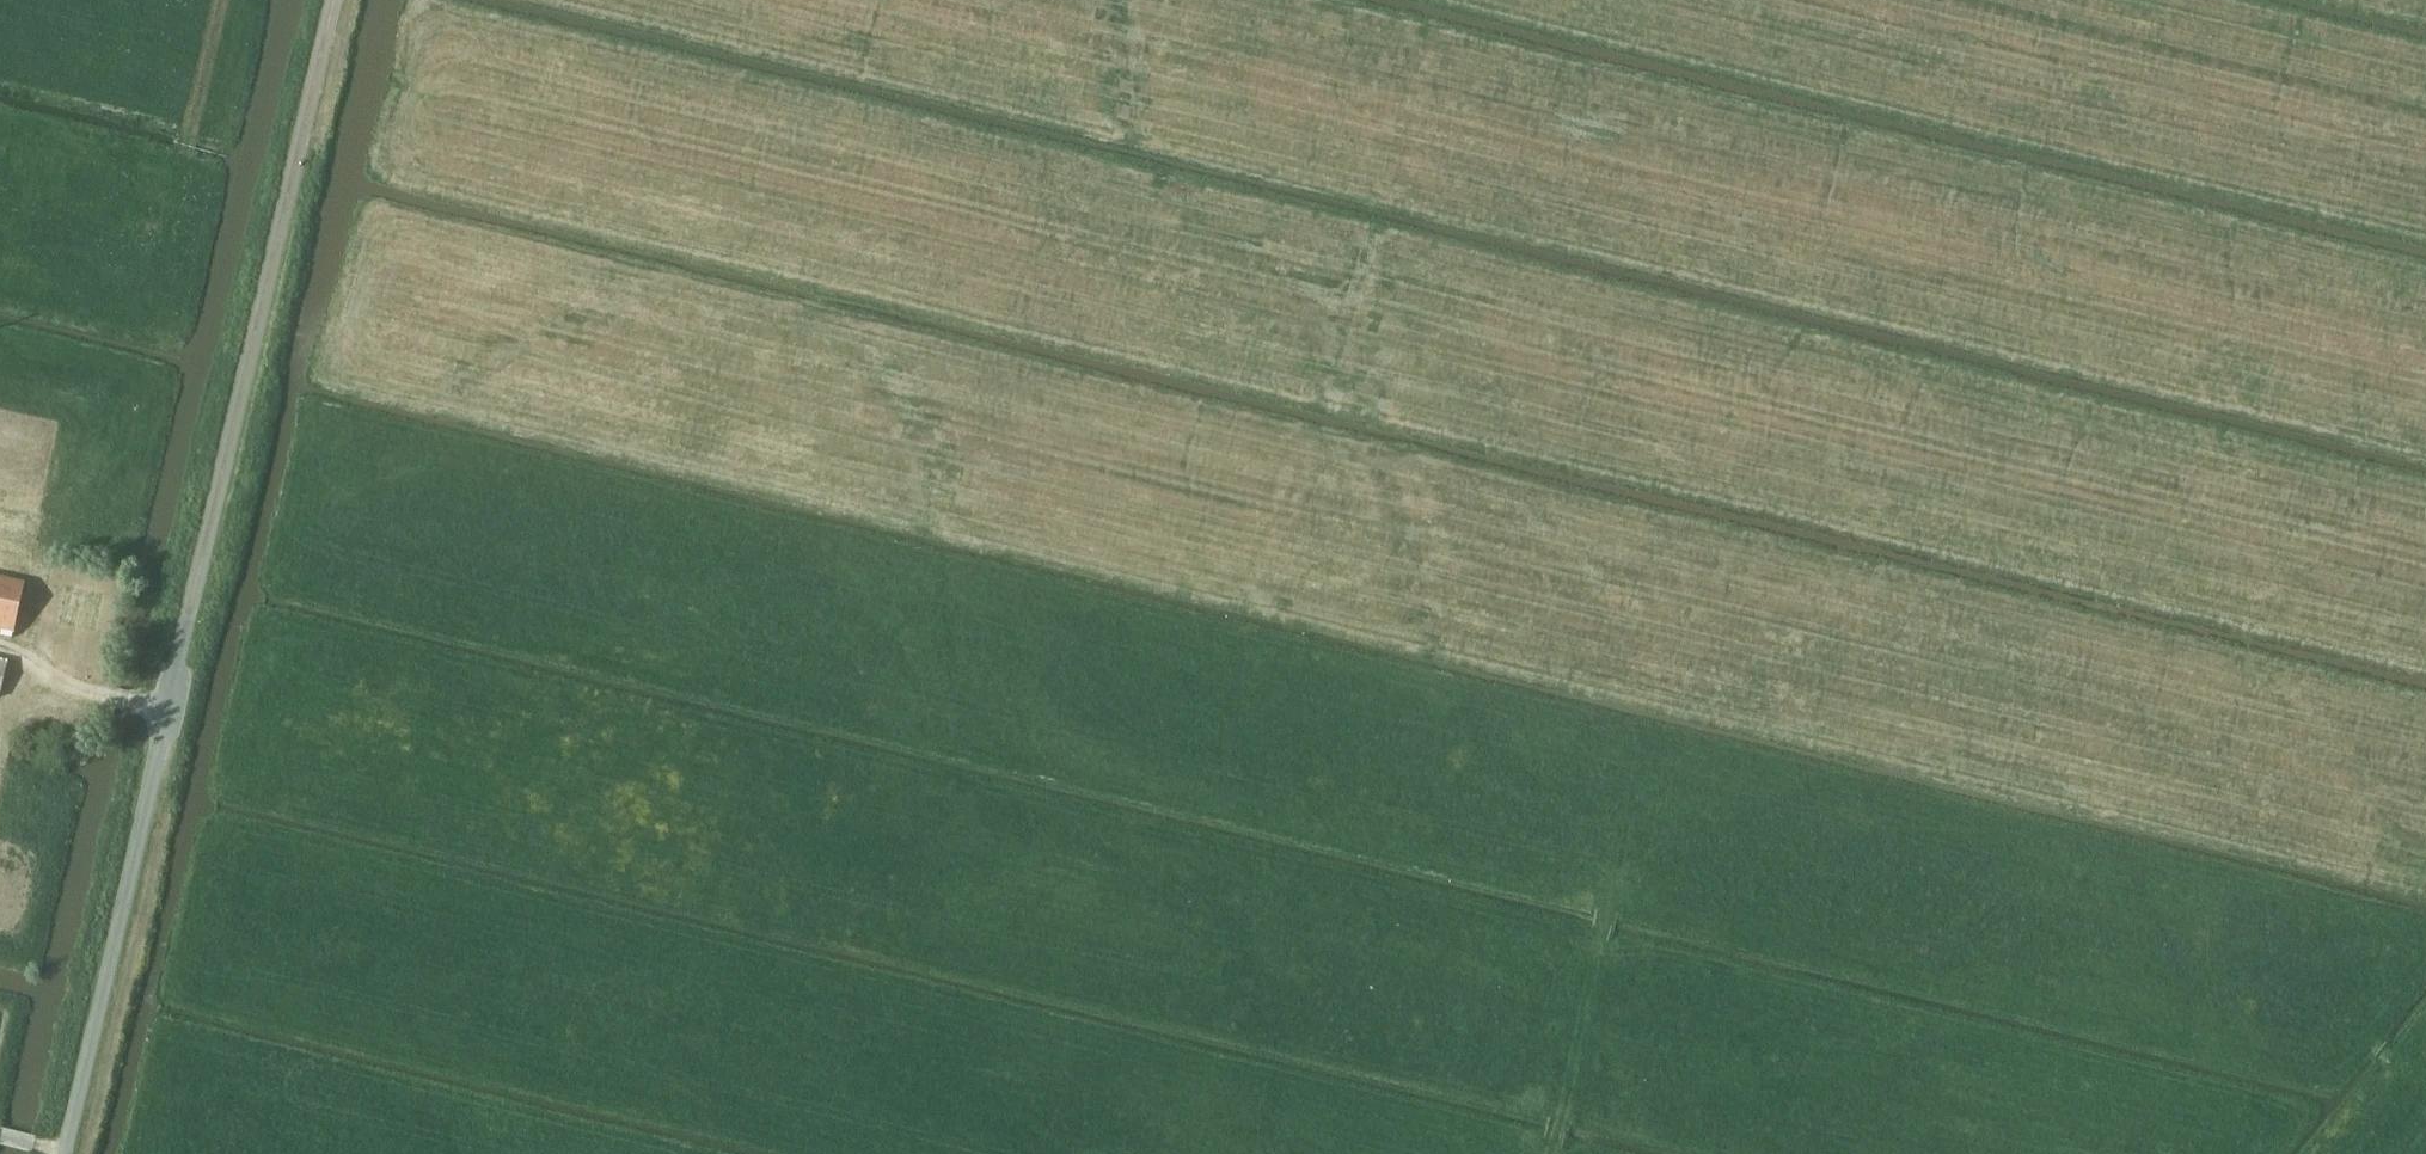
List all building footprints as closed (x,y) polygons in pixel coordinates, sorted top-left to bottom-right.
[(0,525),(9,489),(0,487),(0,525)] [(0,580),(0,638),(10,641),(12,632),(13,633),(24,585),(0,580)]
